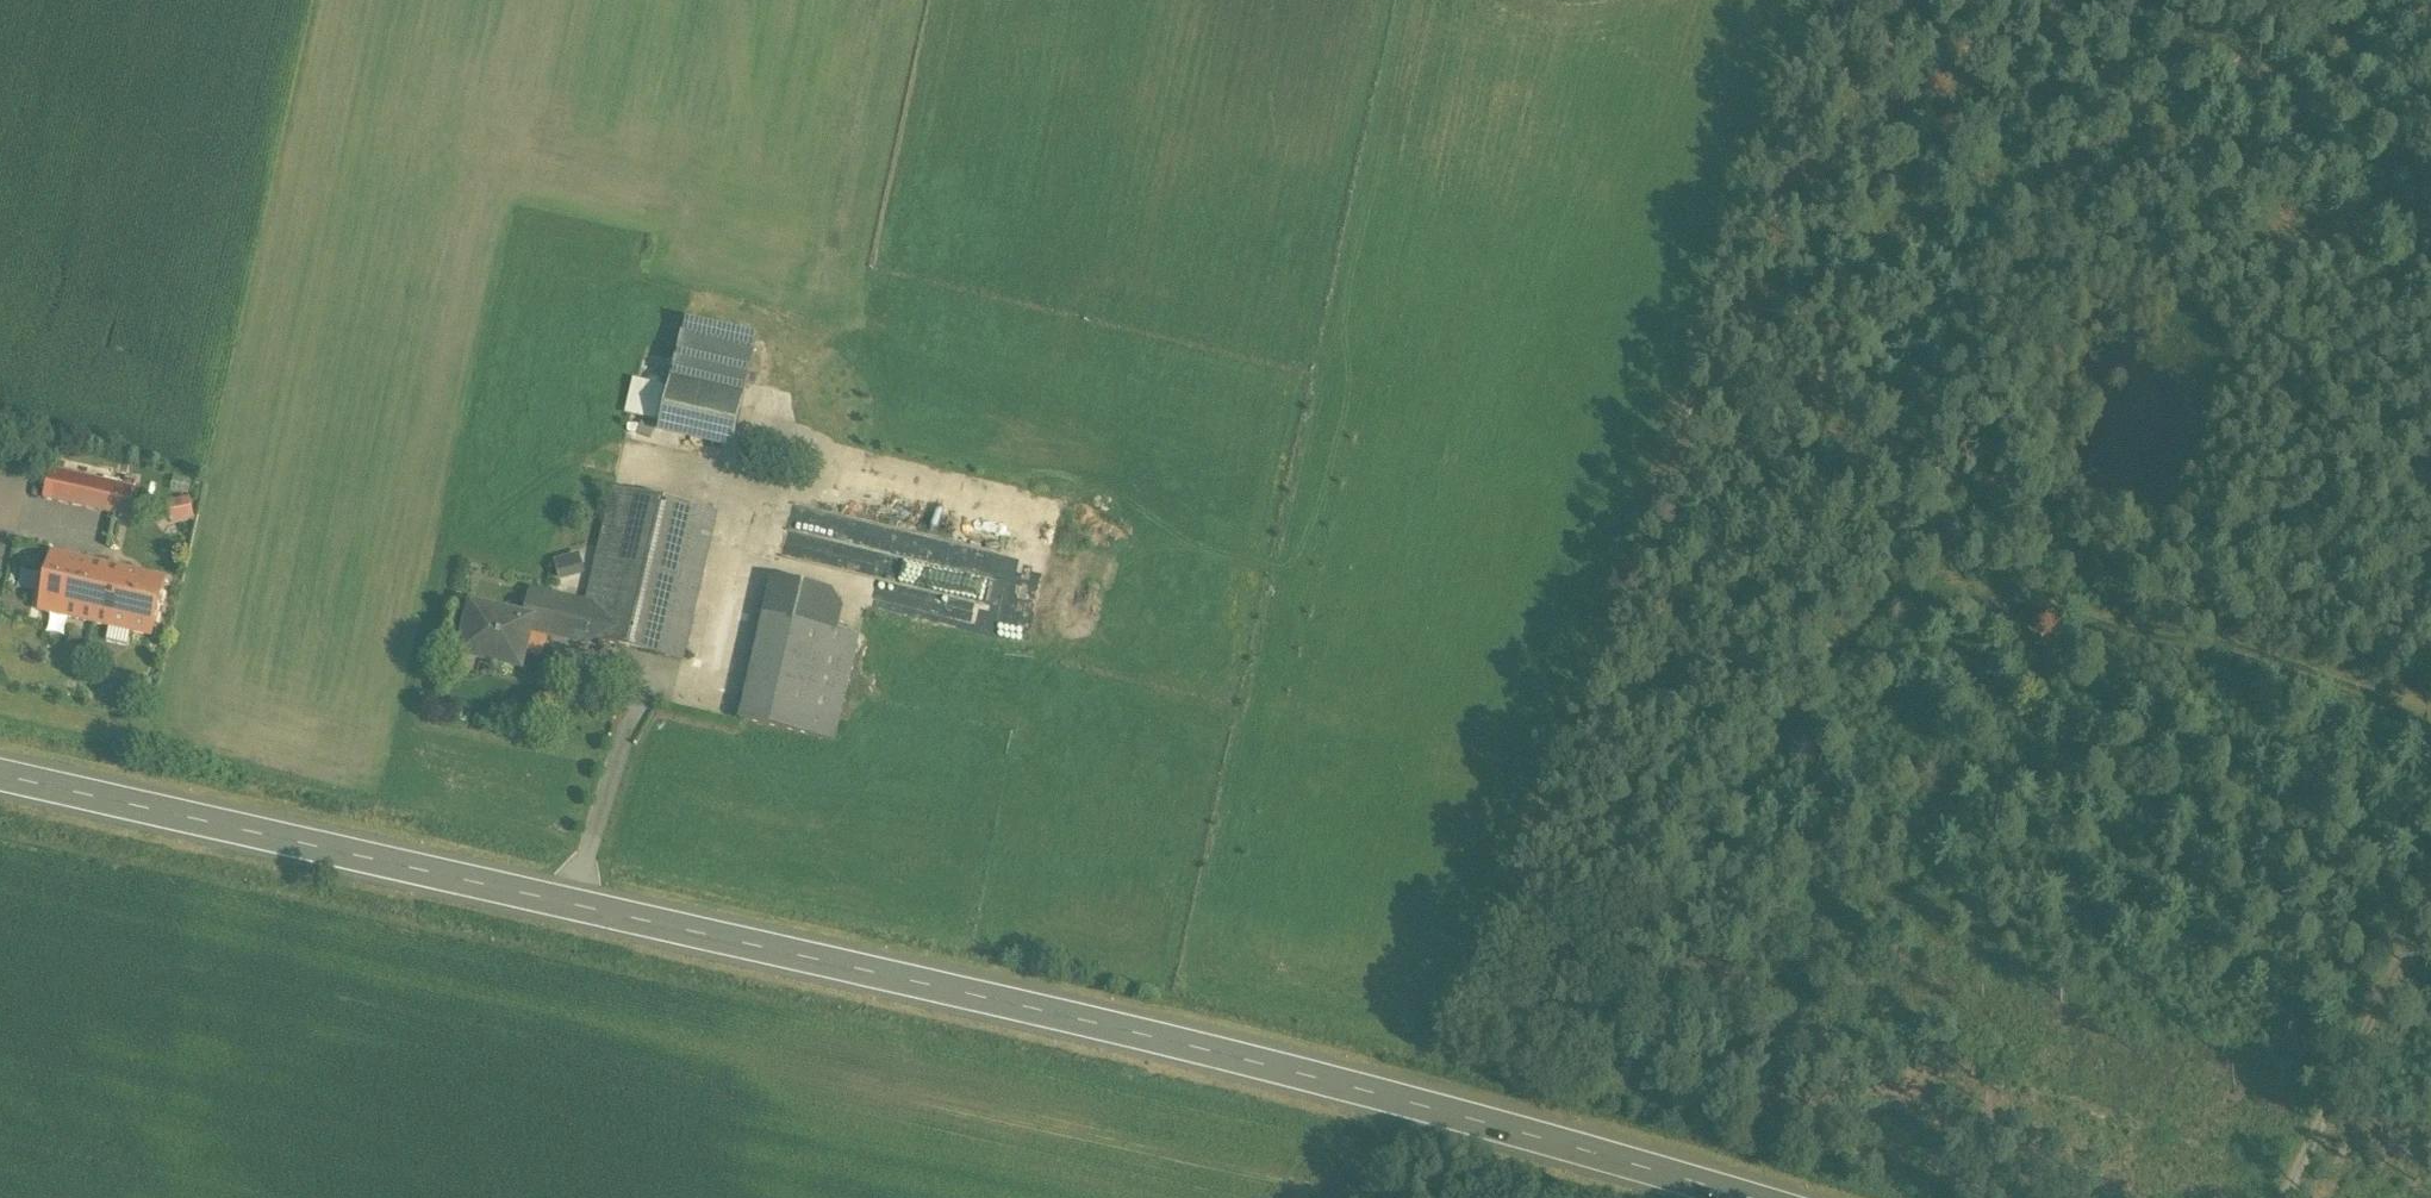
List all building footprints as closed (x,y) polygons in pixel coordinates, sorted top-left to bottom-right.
[(758,341),(685,324),(658,435),(731,453),(758,341)] [(135,474),(54,455),(43,501),(124,520),(135,474)] [(726,514),(612,488),(585,606),(529,593),(522,623),(465,610),(453,665),(520,680),(530,638),(690,674),(726,514)] [(167,581),(52,554),(38,614),(153,641),(167,581)] [(846,599),(765,580),(733,724),(837,747),(860,642),(838,637),(846,599)]
